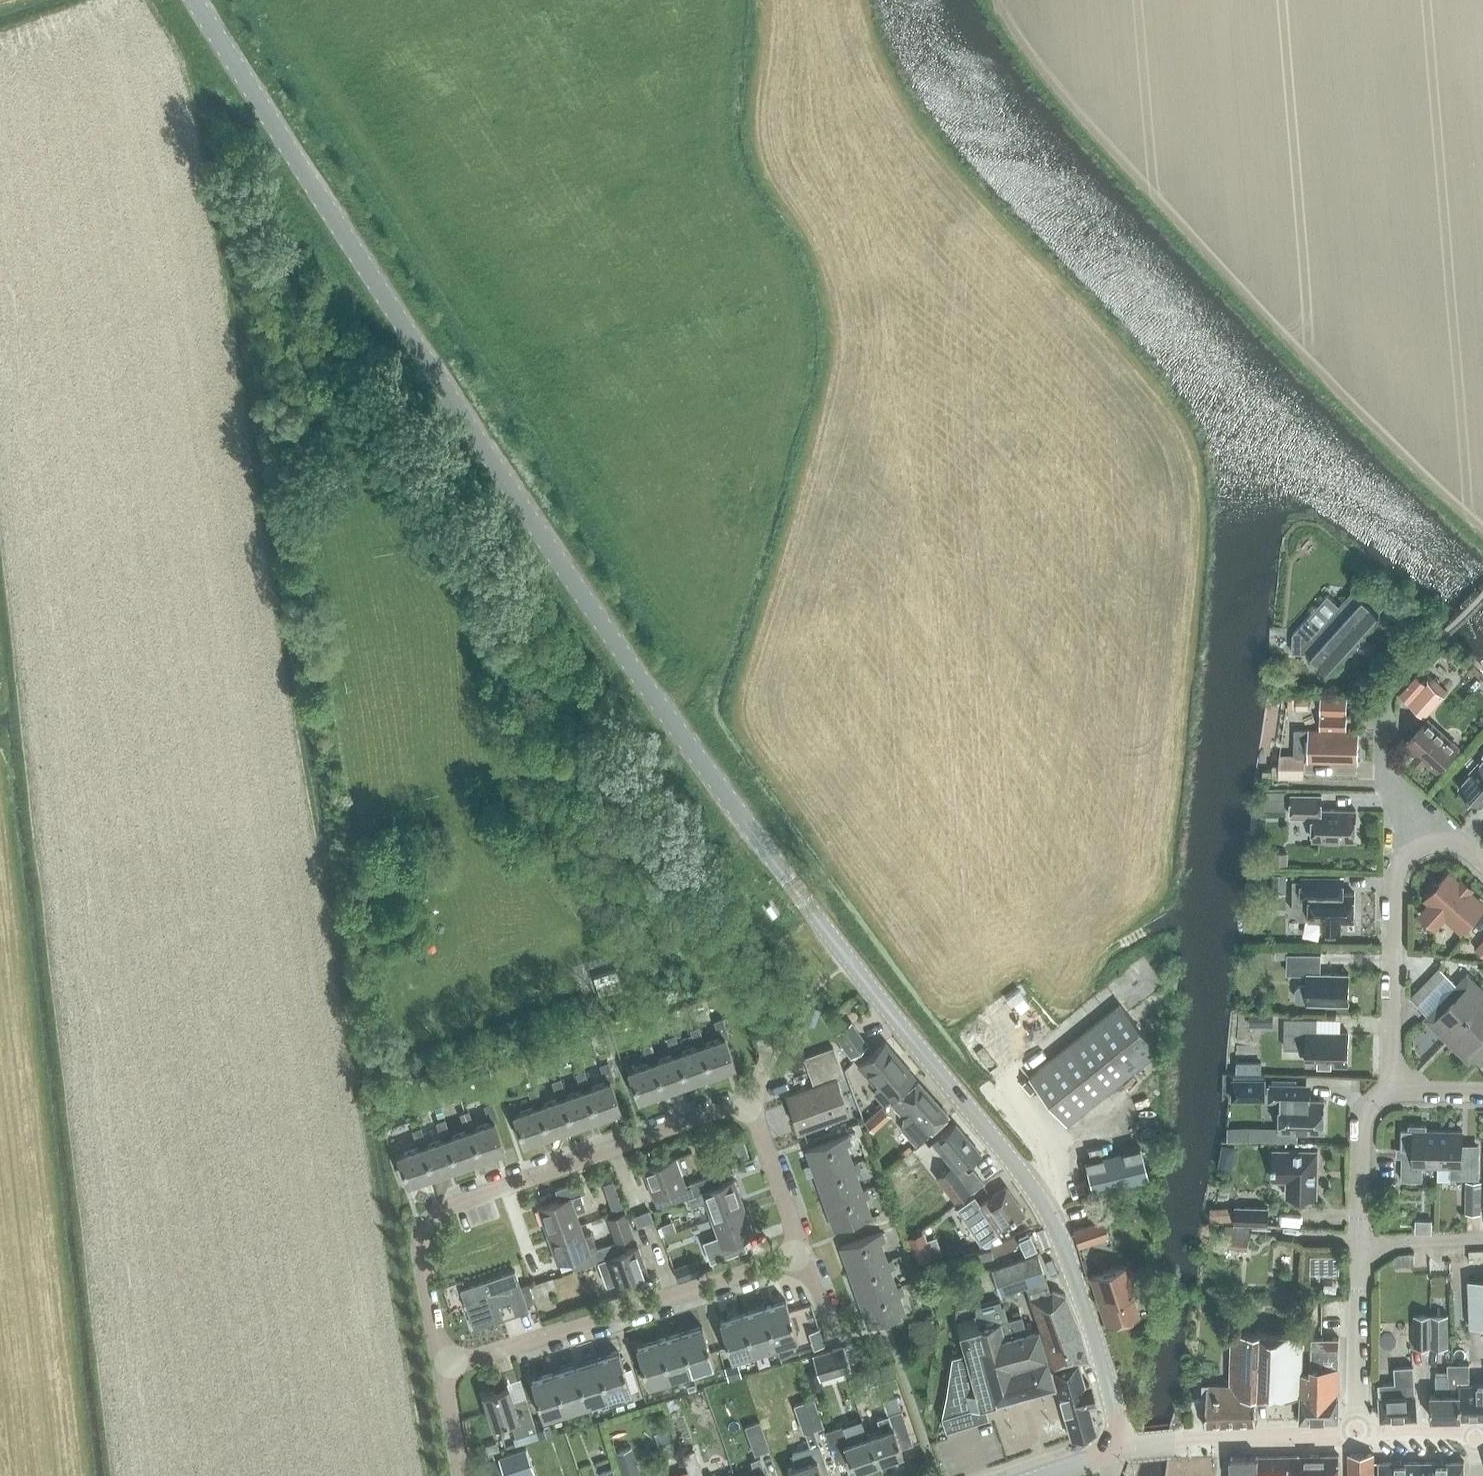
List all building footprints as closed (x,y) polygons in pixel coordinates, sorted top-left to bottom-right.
[(1327,595),(1292,635),(1292,653),(1307,653),(1326,670),(1378,612),(1354,590),(1339,606),(1327,595)] [(1444,697),(1428,682),(1408,704),(1424,718),(1444,697)] [(1295,696),(1295,709),(1309,709),(1309,696),(1295,696)] [(1357,763),(1358,731),(1346,731),(1346,699),(1320,699),(1319,730),(1308,730),(1307,762),(1357,763)] [(1427,721),(1407,743),(1436,769),(1456,747),(1427,721)] [(1304,754),(1279,754),(1278,778),(1304,779),(1304,754)] [(1480,765),(1478,763),(1468,773),(1470,775),(1458,788),(1469,798),(1469,797),(1480,807),(1482,804),(1482,761),(1480,765)] [(1285,800),(1286,791),(1265,790),(1265,800),(1285,800)] [(1312,840),(1355,841),(1355,811),(1321,810),(1321,796),(1291,795),(1291,817),(1313,818),(1312,840)] [(1287,864),(1288,852),(1271,852),(1271,864),(1287,864)] [(1448,874),(1426,899),(1431,904),(1421,916),(1433,927),(1444,915),(1461,931),(1482,907),(1482,906),(1448,874)] [(1292,911),(1300,919),(1322,920),(1321,933),(1341,933),(1341,920),(1353,920),(1354,893),(1342,893),(1343,878),(1301,877),(1301,880),(1293,880),(1292,911)] [(1475,948),(1482,955),(1482,939),(1475,948)] [(1275,949),(1275,958),(1287,958),(1287,949),(1275,949)] [(1307,974),(1307,986),(1299,986),(1295,989),(1295,998),(1298,1002),(1306,1002),(1306,1003),(1347,1004),(1348,974),(1320,973),(1320,954),(1295,954),(1295,974),(1307,974)] [(1448,976),(1439,967),(1427,979),(1436,987),(1448,976)] [(1467,1018),(1482,1002),(1482,989),(1467,973),(1445,996),(1467,1018)] [(1427,979),(1409,997),(1418,1006),(1436,987),(1427,979)] [(1446,1040),(1467,1018),(1445,996),(1423,1018),(1446,1040)] [(1467,1018),(1482,1033),(1482,1002),(1467,1018)] [(1119,1003),(1027,1076),(1065,1125),(1157,1051),(1119,1003)] [(718,1038),(703,1043),(713,1072),(733,1065),(723,1037),(727,1036),(721,1018),(712,1021),(718,1038)] [(1347,1064),(1347,1034),(1315,1033),(1316,1019),(1284,1018),(1284,1048),(1306,1048),(1306,1063),(1347,1064)] [(1468,1062),(1482,1047),(1482,1033),(1467,1018),(1446,1040),(1468,1062)] [(867,1044),(851,1021),(833,1034),(849,1057),(867,1044)] [(689,1081),(713,1072),(703,1043),(697,1026),(688,1029),(694,1046),(679,1051),(689,1081)] [(670,1055),(655,1060),(665,1089),(689,1081),(679,1051),(673,1034),(664,1038),(670,1055)] [(636,1099),(665,1089),(655,1060),(649,1043),(640,1046),(646,1063),(626,1070),(636,1099)] [(883,1043),(857,1065),(872,1083),(875,1086),(873,1094),(882,1104),(912,1077),(883,1043)] [(831,1047),(802,1058),(812,1086),(785,1096),(797,1132),(846,1114),(834,1079),(842,1077),(831,1047)] [(604,1082),(588,1087),(599,1116),(618,1109),(609,1081),(613,1080),(606,1062),(598,1065),(604,1082)] [(575,1125),(599,1116),(588,1087),(582,1070),(574,1073),(580,1090),(564,1095),(575,1125)] [(1231,1077),(1230,1100),(1263,1101),(1264,1078),(1231,1077)] [(556,1098),(541,1104),(551,1133),(575,1125),(564,1095),(558,1078),(550,1081),(556,1098)] [(891,1104),(903,1118),(900,1120),(900,1129),(913,1144),(946,1114),(916,1081),(891,1104)] [(1324,1100),(1304,1100),(1304,1085),(1268,1084),(1268,1100),(1279,1100),(1279,1131),(1323,1132),(1324,1100)] [(522,1143),(551,1133),(541,1104),(535,1087),(526,1090),(532,1107),(511,1114),(522,1143)] [(488,1122),(473,1128),(483,1157),(503,1150),(493,1122),(497,1120),(490,1102),(482,1105),(488,1122)] [(879,1113),(884,1108),(881,1105),(863,1121),(873,1131),(885,1120),(881,1116),(879,1113)] [(459,1165),(483,1157),(473,1128),(467,1111),(458,1114),(464,1131),(449,1136),(459,1165)] [(440,1139),(425,1144),(435,1174),(459,1165),(449,1136),(443,1119),(434,1122),(440,1139)] [(954,1202),(970,1190),(981,1182),(971,1169),(966,1172),(961,1166),(979,1153),(954,1124),(931,1142),(950,1165),(934,1176),(954,1202)] [(1438,1130),(1430,1130),(1430,1126),(1410,1126),(1410,1130),(1402,1130),(1400,1180),(1421,1180),(1422,1166),(1437,1166),(1438,1130)] [(406,1184),(435,1174),(425,1144),(419,1127),(410,1131),(416,1148),(396,1155),(406,1184)] [(1462,1131),(1438,1130),(1437,1166),(1450,1166),(1450,1178),(1479,1179),(1480,1144),(1461,1143),(1462,1131)] [(804,1150),(813,1176),(851,1163),(844,1145),(849,1144),(846,1135),(804,1150)] [(743,1141),(730,1146),(736,1161),(749,1156),(743,1141)] [(1316,1196),(1317,1150),(1273,1149),(1272,1179),(1286,1180),(1286,1195),(1316,1196)] [(1144,1152),(1087,1169),(1095,1196),(1152,1179),(1144,1152)] [(651,1197),(656,1208),(694,1194),(689,1183),(683,1185),(673,1158),(641,1169),(651,1197)] [(855,1161),(851,1163),(813,1176),(823,1202),(860,1189),(854,1172),(859,1170),(855,1161)] [(694,1194),(695,1194),(695,1195),(687,1198),(689,1206),(703,1201),(710,1218),(742,1207),(732,1180),(720,1184),(715,1173),(689,1183),(694,1194)] [(611,1211),(623,1207),(614,1179),(602,1182),(611,1211)] [(584,1193),(580,1180),(553,1190),(557,1201),(536,1209),(545,1236),(578,1225),(574,1213),(585,1209),(580,1194),(584,1193)] [(1481,1181),(1465,1181),(1465,1214),(1480,1214),(1481,1181)] [(974,1197),(957,1208),(964,1219),(982,1245),(999,1234),(997,1231),(1023,1213),(1004,1186),(979,1204),(974,1197)] [(865,1188),(860,1189),(823,1202),(832,1230),(870,1217),(863,1198),(868,1196),(865,1188)] [(1268,1206),(1234,1206),(1234,1224),(1268,1225),(1268,1206)] [(708,1262),(735,1253),(745,1249),(741,1238),(752,1234),(742,1207),(710,1218),(716,1237),(701,1242),(708,1262)] [(1230,1221),(1230,1209),(1210,1209),(1210,1220),(1230,1221)] [(648,1210),(632,1216),(637,1227),(653,1221),(648,1210)] [(624,1211),(606,1218),(614,1242),(620,1240),(633,1235),(624,1211)] [(1108,1237),(1102,1219),(1072,1229),(1078,1247),(1108,1237)] [(594,1249),(595,1248),(590,1234),(582,1236),(578,1225),(545,1236),(555,1263),(568,1259),(572,1270),(597,1261),(598,1261),(594,1249)] [(1224,1225),(1222,1248),(1248,1250),(1250,1228),(1224,1225)] [(908,1235),(918,1258),(932,1252),(923,1230),(908,1235)] [(838,1247),(848,1273),(885,1260),(879,1242),(884,1241),(881,1232),(838,1247)] [(1026,1232),(1018,1236),(1019,1239),(1018,1239),(1024,1252),(1034,1247),(1028,1235),(1027,1235),(1026,1232)] [(606,1286),(613,1283),(614,1286),(646,1274),(637,1247),(624,1251),(620,1240),(595,1248),(594,1249),(598,1261),(597,1261),(606,1286)] [(1050,1290),(1048,1290),(1036,1252),(990,1267),(999,1294),(1025,1285),(1039,1329),(1069,1437),(1090,1432),(1093,1426),(1087,1405),(1093,1403),(1088,1384),(1083,1385),(1077,1362),(1086,1359),(1078,1329),(1063,1295),(1050,1290)] [(1414,1264),(1414,1252),(1399,1252),(1399,1264),(1414,1264)] [(890,1258),(885,1260),(848,1273),(857,1300),(894,1286),(888,1269),(893,1267),(890,1258)] [(1126,1263),(1088,1275),(1104,1326),(1138,1315),(1128,1285),(1132,1284),(1126,1263)] [(526,1309),(525,1304),(533,1301),(527,1284),(518,1287),(513,1271),(459,1289),(472,1328),(501,1318),(496,1303),(508,1299),(513,1314),(526,1309)] [(1467,1279),(1469,1327),(1482,1326),(1482,1279),(1467,1279)] [(899,1285),(894,1286),(857,1300),(867,1327),(904,1314),(898,1295),(902,1294),(899,1285)] [(784,1300),(762,1307),(774,1346),(796,1339),(784,1300)] [(1053,1386),(1037,1329),(1025,1333),(1020,1316),(1006,1320),(1002,1306),(1000,1306),(998,1300),(974,1306),(976,1313),(973,1314),(974,1319),(956,1324),(964,1353),(951,1357),(946,1391),(941,1417),(945,1431),(988,1418),(984,1405),(991,1403),(1053,1386)] [(752,1353),(774,1346),(762,1307),(740,1314),(752,1353)] [(1448,1313),(1430,1314),(1431,1347),(1449,1347),(1448,1313)] [(752,1353),(740,1314),(718,1320),(730,1360),(752,1353)] [(1413,1314),(1413,1347),(1431,1347),(1430,1314),(1413,1314)] [(700,1326),(678,1333),(690,1372),(713,1365),(700,1326)] [(1285,1397),(1300,1397),(1302,1374),(1302,1332),(1230,1332),(1230,1372),(1229,1372),(1229,1383),(1201,1383),(1201,1402),(1205,1402),(1205,1423),(1255,1424),(1255,1396),(1285,1396),(1285,1397)] [(669,1379),(690,1372),(678,1333),(656,1339),(669,1379)] [(1302,1374),(1300,1397),(1299,1420),(1337,1421),(1338,1338),(1311,1338),(1311,1374),(1302,1374)] [(646,1386),(669,1379),(656,1339),(634,1346),(646,1386)] [(842,1345),(812,1355),(819,1380),(850,1371),(842,1345)] [(617,1352),(595,1359),(607,1398),(629,1391),(617,1352)] [(585,1404),(607,1398),(595,1359),(573,1365),(585,1404)] [(723,1367),(728,1380),(739,1377),(734,1363),(723,1367)] [(563,1411),(585,1404),(573,1365),(551,1372),(563,1411)] [(1415,1418),(1414,1383),(1413,1366),(1394,1367),(1394,1383),(1378,1384),(1379,1396),(1380,1419),(1415,1418)] [(1446,1375),(1447,1375),(1447,1383),(1460,1383),(1460,1417),(1482,1417),(1482,1384),(1469,1384),(1469,1366),(1446,1366),(1446,1375)] [(631,1368),(623,1371),(629,1391),(637,1388),(631,1368)] [(541,1418),(563,1411),(551,1372),(529,1379),(541,1418)] [(1430,1417),(1460,1417),(1460,1383),(1447,1383),(1447,1375),(1446,1375),(1435,1375),(1435,1394),(1429,1394),(1430,1417)] [(524,1398),(512,1401),(507,1386),(481,1395),(491,1425),(508,1419),(515,1437),(534,1430),(524,1398)] [(703,1391),(689,1395),(695,1414),(709,1410),(703,1391)] [(887,1414),(886,1414),(875,1418),(879,1431),(866,1435),(875,1462),(900,1453),(899,1448),(911,1444),(895,1396),(882,1400),(887,1414)] [(809,1447),(790,1454),(795,1466),(786,1469),(788,1475),(821,1475),(820,1472),(826,1470),(812,1430),(823,1426),(813,1398),(793,1405),(803,1433),(804,1433),(809,1447)] [(760,1421),(744,1426),(753,1455),(769,1449),(760,1421)] [(875,1462),(866,1435),(846,1442),(840,1425),(824,1431),(831,1454),(844,1450),(851,1470),(875,1462)] [(515,1438),(518,1446),(537,1439),(535,1431),(515,1438)] [(622,1475),(636,1475),(639,1475),(627,1436),(611,1442),(622,1475)] [(498,1458),(504,1475),(518,1475),(532,1471),(524,1448),(498,1458)] [(682,1454),(689,1475),(694,1475),(702,1473),(694,1450),(682,1454)] [(1373,1453),(1348,1454),(1348,1475),(1373,1475),(1373,1453)] [(1259,1475),(1338,1475),(1338,1455),(1259,1456),(1259,1475)] [(1259,1456),(1258,1456),(1257,1456),(1229,1457),(1230,1475),(1259,1475),(1259,1456)] [(754,1475),(765,1475),(764,1472),(763,1473),(758,1458),(749,1461),(755,1475),(754,1475)] [(1421,1461),(1400,1462),(1400,1475),(1421,1475),(1421,1461)] [(1421,1461),(1421,1475),(1442,1475),(1441,1461),(1421,1461)] [(1441,1461),(1442,1475),(1463,1475),(1463,1461),(1441,1461)] [(1400,1462),(1379,1462),(1379,1475),(1400,1475),(1400,1462)]
